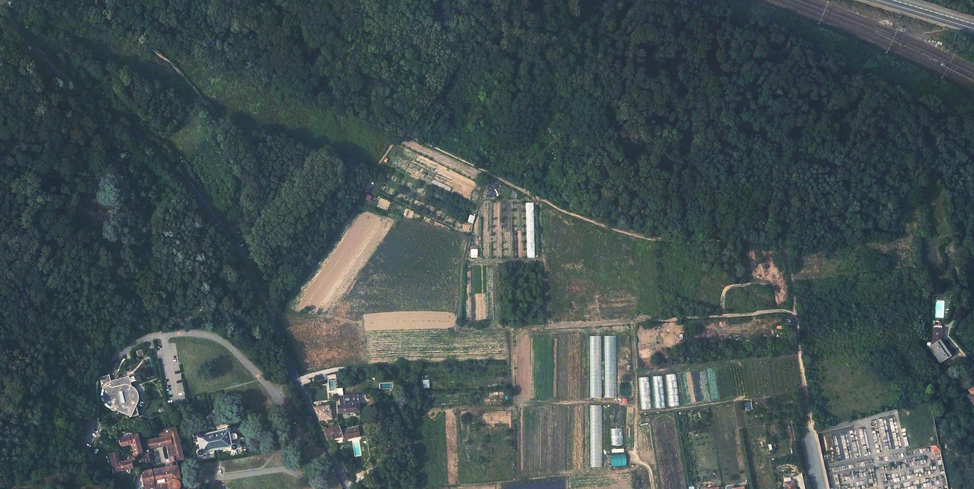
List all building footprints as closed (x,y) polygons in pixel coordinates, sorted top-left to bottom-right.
[(831,45),(827,43),(820,58),(825,61),(831,45)] [(940,332),(942,332),(942,328),(941,328),(941,325),(938,324),(938,327),(934,327),(932,347),(939,342),(940,332)] [(939,342),(951,357),(952,356),(941,341),(942,332),(940,332),(939,342)] [(932,347),(929,349),(941,364),(951,357),(939,342),(932,347)] [(109,375),(100,377),(103,388),(102,391),(101,392),(101,393),(101,397),(102,401),(103,403),(105,405),(106,406),(110,408),(115,411),(116,410),(129,416),(136,400),(137,397),(137,396),(136,393),(135,392),(134,390),(133,389),(130,387),(127,378),(111,382),(109,375)] [(337,414),(359,413),(358,397),(339,398),(340,405),(338,406),(336,406),(337,414)] [(321,421),(330,420),(328,407),(313,409),(318,421),(321,421)] [(205,425),(206,426),(206,430),(203,431),(201,433),(200,433),(197,434),(193,435),(193,439),(197,438),(199,450),(197,451),(196,452),(196,454),(196,455),(197,456),(198,456),(198,457),(200,457),(201,457),(202,456),(203,454),(229,449),(230,450),(232,451),(233,451),(235,451),(236,449),(236,448),(236,447),(235,445),(234,445),(233,445),(231,445),(229,432),(230,432),(231,431),(231,430),(232,430),(232,429),(231,426),(230,426),(229,426),(225,427),(224,426),(220,427),(219,423),(219,420),(218,418),(217,416),(215,415),(213,415),(212,415),(211,415),(209,415),(208,416),(206,417),(205,419),(204,420),(204,422),(204,423),(205,425)] [(160,437),(145,442),(146,450),(165,446),(169,461),(172,462),(183,459),(174,427),(159,430),(160,437)] [(339,427),(324,431),(327,441),(342,438),(343,440),(347,440),(347,432),(357,431),(357,429),(340,431),(339,427)] [(138,453),(141,452),(142,452),(138,436),(137,436),(136,435),(135,434),(119,438),(120,445),(122,444),(122,446),(130,444),(131,445),(133,453),(135,452),(135,454),(138,453)] [(937,444),(930,445),(932,454),(939,453),(937,444)] [(130,461),(129,459),(121,461),(120,460),(118,452),(116,453),(116,451),(109,453),(114,472),(133,467),(132,463),(131,461),(130,461)] [(149,454),(151,453),(151,451),(145,452),(146,457),(140,457),(141,462),(150,460),(149,454)] [(135,452),(133,453),(129,459),(130,461),(131,461),(132,463),(134,458),(136,456),(138,453),(135,454),(135,452)] [(625,454),(610,455),(610,466),(625,465),(625,454)] [(140,474),(143,488),(179,488),(180,488),(180,487),(182,487),(176,467),(140,474)]
